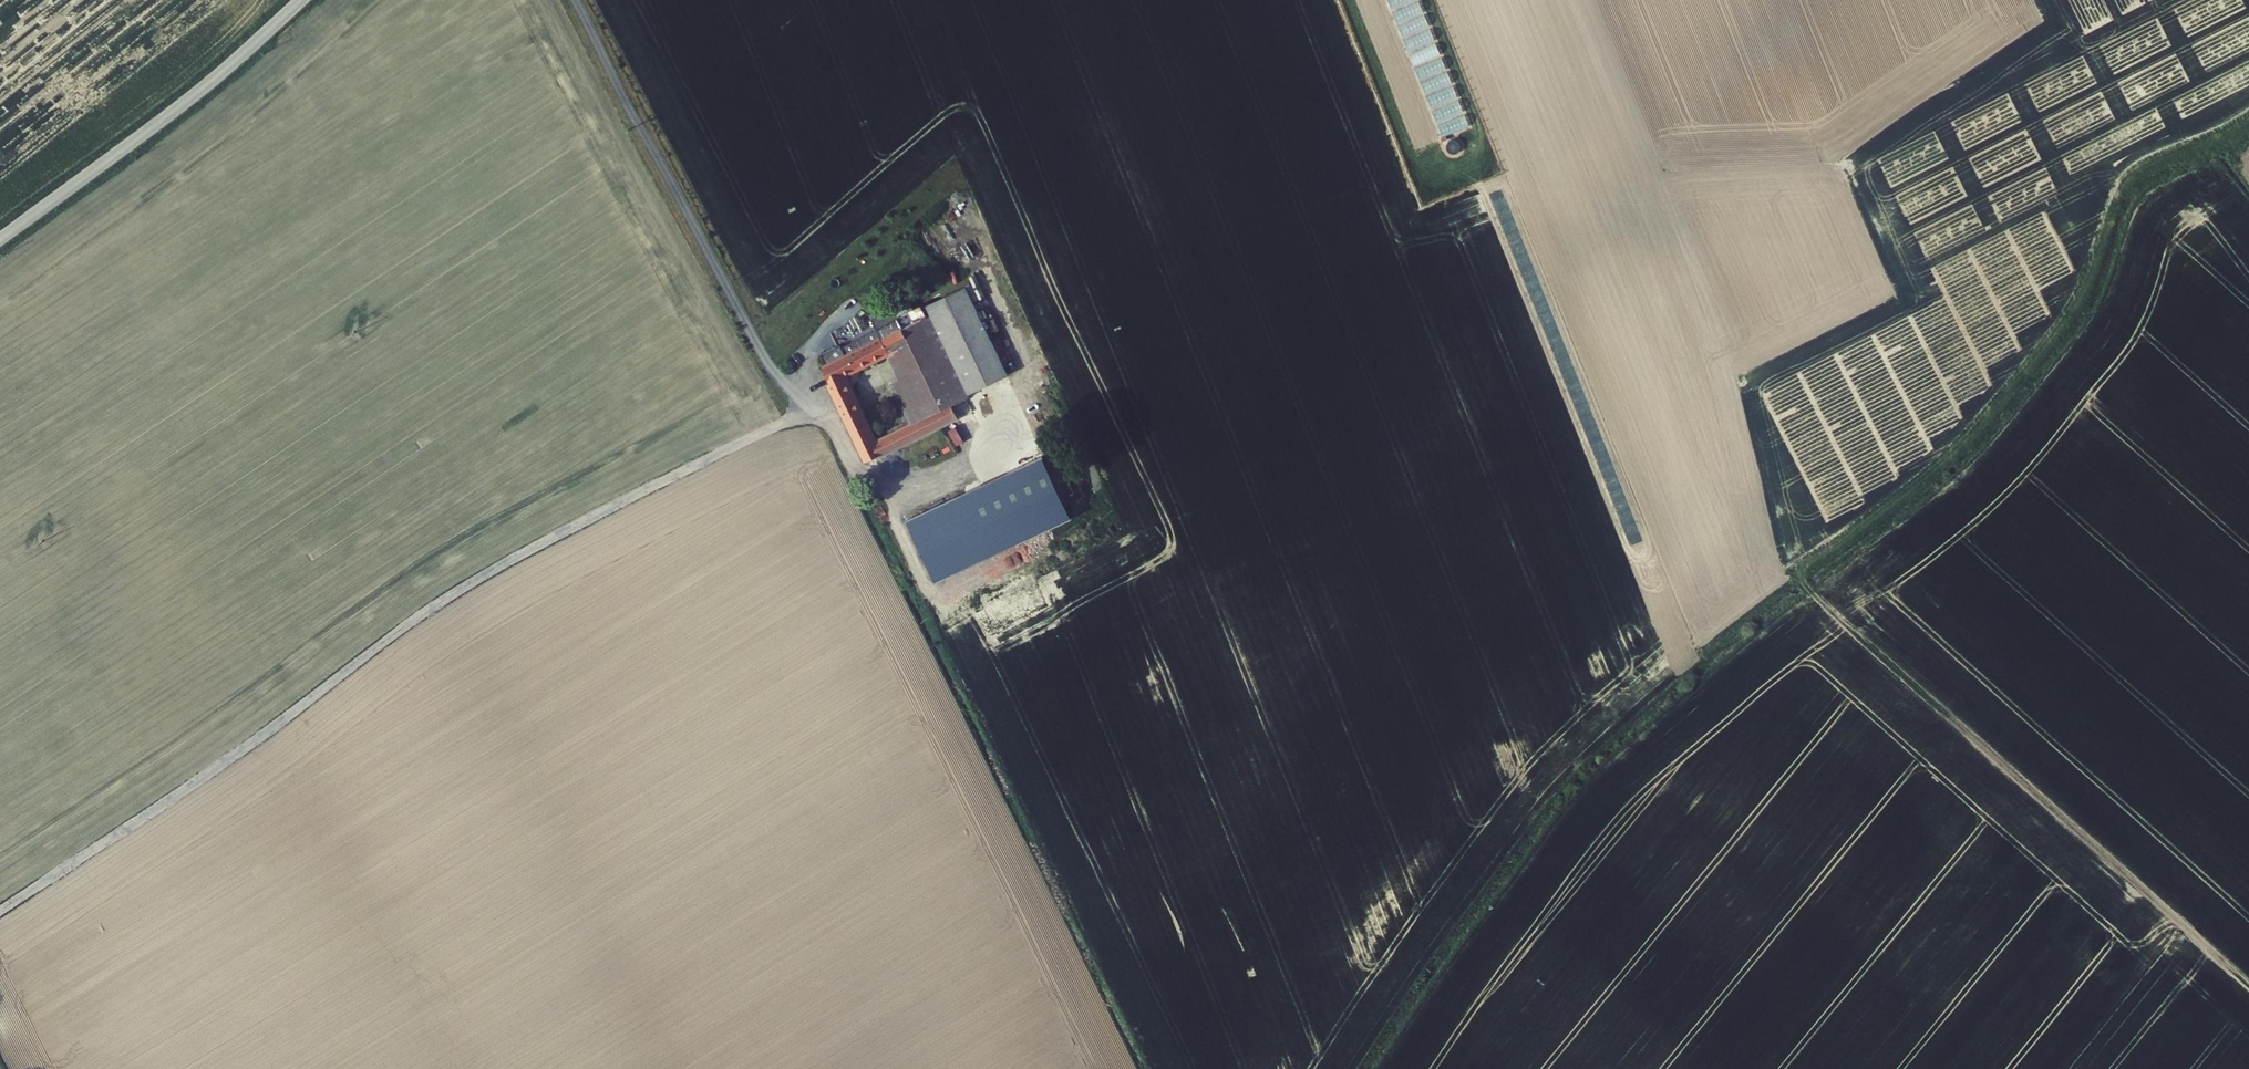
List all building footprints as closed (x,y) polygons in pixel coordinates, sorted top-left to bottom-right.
[(961,295),(915,317),(960,409),(1005,387),(961,295)] [(899,354),(882,363),(916,427),(933,420),(899,354)] [(962,513),(907,542),(932,590),(986,561),(962,513)]
